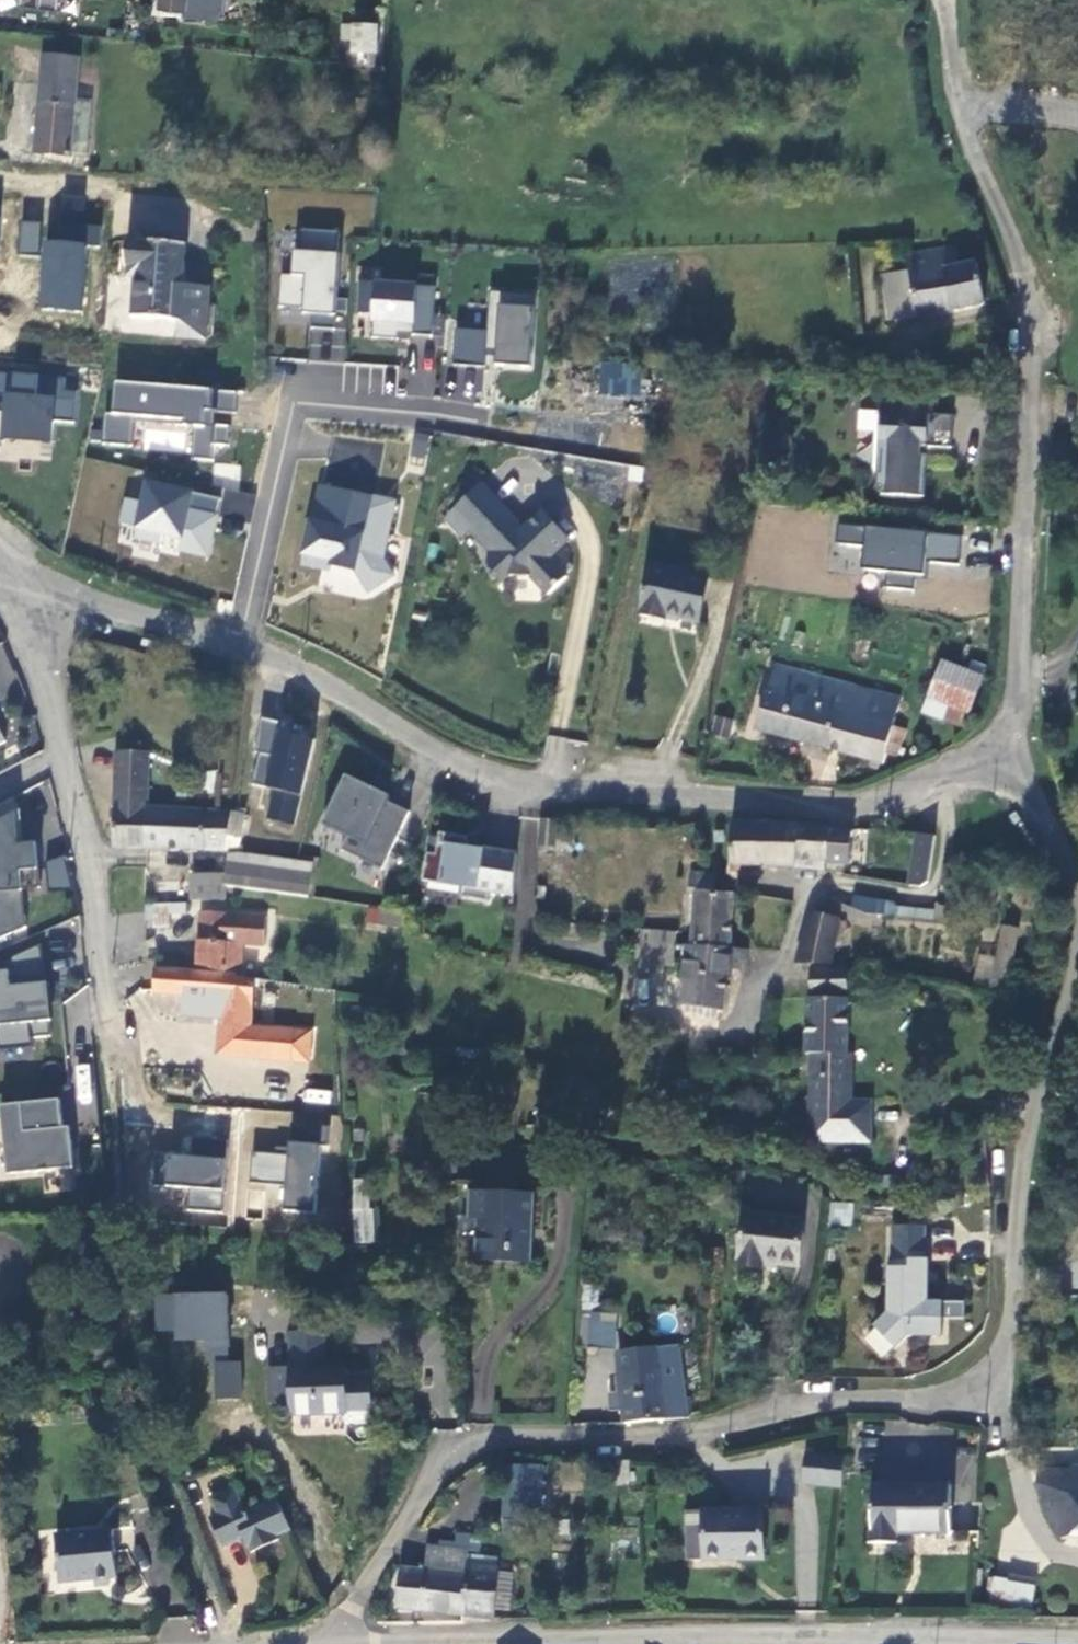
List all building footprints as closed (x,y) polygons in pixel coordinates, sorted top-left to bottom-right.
[(114,0),(112,0),(96,0),(95,7),(69,2),(69,0),(56,0),(54,21),(111,28),(114,0)] [(152,9),(182,12),(183,6),(159,3),(159,0),(153,0),(152,9)] [(159,3),(183,6),(182,12),(216,15),(222,5),(222,0),(159,0),(159,3)] [(354,65),(377,67),(380,28),(357,27),(354,65)] [(74,99),(78,61),(44,57),(34,152),(69,157),(69,155),(74,99)] [(89,100),(74,99),(69,155),(82,156),(89,100)] [(18,220),(17,253),(39,253),(40,220),(18,220)] [(48,243),(43,310),(83,313),(88,247),(101,248),(102,227),(62,224),(60,244),(48,243)] [(295,227),(293,246),(338,250),(339,231),(295,227)] [(194,238),(138,233),(135,258),(138,258),(137,269),(145,269),(141,309),(188,313),(186,331),(214,333),(219,281),(202,279),(202,272),(191,271),(194,238)] [(289,272),(281,271),(277,312),(335,317),(341,252),(291,247),(289,272)] [(909,278),(881,285),(887,319),(979,302),(973,261),(957,264),(954,247),(906,256),(909,278)] [(434,281),(357,280),(356,312),(370,312),(370,334),(433,335),(434,281)] [(494,293),(488,362),(531,365),(536,297),(494,293)] [(483,363),(486,329),(454,326),(451,360),(483,363)] [(640,362),(599,359),(597,394),(637,397),(640,362)] [(0,371),(0,395),(9,396),(8,410),(0,410),(0,440),(7,441),(7,438),(54,442),(56,421),(77,422),(79,390),(66,389),(67,377),(0,371)] [(108,412),(105,443),(135,445),(137,421),(197,426),(194,458),(216,460),(218,444),(232,445),(233,425),(219,424),(220,411),(239,412),(241,391),(118,381),(116,412),(108,412)] [(935,408),(886,405),(881,486),(887,486),(925,488),(927,446),(933,446),(957,448),(959,415),(934,414),(935,408)] [(887,486),(886,494),(930,497),(933,446),(927,446),(925,488),(887,486)] [(183,550),(211,556),(224,498),(150,482),(146,502),(130,498),(125,524),(140,528),(138,537),(164,543),(166,534),(185,538),(183,550)] [(517,516),(487,483),(459,508),(476,527),(495,549),(493,551),(492,563),(507,580),(513,574),(535,575),(552,594),(571,577),(554,558),(574,539),(548,511),(526,531),(516,531),(517,516)] [(314,523),(305,565),(325,570),(327,560),(336,562),(335,567),(358,572),(372,593),(396,577),(385,560),(398,503),(324,487),(315,524),(314,523)] [(476,527),(459,508),(450,516),(468,535),(476,527)] [(958,563),(960,535),(837,522),(834,548),(861,551),(859,567),(886,570),(884,584),(918,587),(921,559),(958,563)] [(704,620),(715,577),(658,562),(645,613),(671,619),(672,612),(704,620)] [(892,730),(898,700),(775,666),(758,728),(882,762),(886,752),(896,755),(902,732),(892,730)] [(967,713),(979,682),(939,667),(929,698),(967,713)] [(278,785),(271,816),(298,822),(318,736),(305,733),(306,729),(286,724),(287,718),(264,713),(260,748),(263,749),(256,780),(278,785)] [(731,722),(716,718),(713,733),(727,736),(731,722)] [(115,842),(151,844),(152,806),(152,750),(120,748),(115,842)] [(344,845),(385,865),(413,808),(390,797),(393,792),(350,772),(326,821),(350,832),(344,845)] [(245,841),(245,812),(237,811),(152,806),(151,844),(221,847),(245,841)] [(16,811),(11,813),(14,845),(20,844),(16,811)] [(0,819),(0,920),(15,918),(12,891),(19,890),(37,888),(32,843),(20,844),(14,845),(11,813),(0,819)] [(753,860),(796,861),(801,819),(735,820),(733,851),(728,879),(752,881),(753,860)] [(831,855),(834,823),(801,819),(796,861),(811,863),(813,853),(831,855)] [(911,830),(906,883),(928,885),(933,833),(911,830)] [(476,836),(447,831),(443,853),(434,851),(429,878),(470,885),(468,895),(495,900),(497,890),(520,894),(523,853),(490,847),(490,849),(474,847),(476,836)] [(232,853),(229,873),(228,884),(311,895),(316,863),(232,853)] [(50,886),(66,884),(63,861),(47,863),(50,886)] [(717,871),(707,871),(693,871),(691,890),(697,891),(696,944),(732,946),(733,889),(717,887),(717,871)] [(197,872),(195,898),(226,899),(228,884),(229,873),(197,872)] [(842,873),(827,891),(843,897),(870,905),(891,906),(891,888),(872,884),(842,873)] [(0,920),(0,938),(23,928),(19,890),(12,891),(15,918),(0,920)] [(146,927),(184,926),(183,902),(145,903),(146,927)] [(836,960),(837,953),(842,906),(821,905),(811,915),(801,957),(836,960)] [(897,905),(896,916),(933,920),(934,908),(897,905)] [(381,920),(409,924),(413,911),(384,906),(381,920)] [(269,945),(272,916),(206,910),(201,962),(226,972),(244,974),(247,943),(269,945)] [(1013,986),(1023,926),(1007,922),(1000,953),(983,951),(977,980),(1013,986)] [(678,957),(680,933),(642,930),(637,968),(666,971),(667,956),(678,957)] [(747,966),(749,946),(732,946),(696,944),(689,944),(684,1008),(699,1009),(700,1016),(721,1018),(723,1005),(728,1005),(730,976),(734,977),(735,967),(747,966)] [(31,1048),(30,1039),(48,1037),(47,1022),(42,984),(38,945),(0,962),(0,1052),(31,1048)] [(292,1061),(295,1031),(252,1026),(258,978),(238,975),(158,966),(156,988),(180,991),(180,998),(224,1003),(218,1052),(292,1061)] [(814,991),(849,992),(849,967),(814,966),(814,991)] [(849,996),(810,995),(807,1049),(813,1049),(843,1048),(849,1048),(849,996)] [(751,1022),(749,1030),(767,1036),(769,1025),(751,1022)] [(312,1033),(295,1031),(292,1061),(308,1063),(312,1033)] [(844,1114),(843,1048),(813,1049),(814,1114),(844,1114)] [(843,1048),(844,1114),(814,1114),(814,1133),(870,1132),(870,1092),(853,1092),(853,1048),(849,1048),(843,1048)] [(303,1102),(330,1104),(331,1091),(304,1088),(303,1102)] [(0,1106),(0,1114),(7,1176),(74,1169),(69,1128),(62,1129),(59,1100),(0,1106)] [(251,1151),(250,1180),(282,1182),(281,1210),(318,1212),(321,1151),(340,1152),(342,1120),(321,1119),(320,1142),(287,1141),(286,1153),(251,1151)] [(152,1205),(221,1210),(225,1157),(156,1152),(152,1205)] [(354,1188),(355,1205),(375,1204),(379,1204),(378,1187),(354,1188)] [(534,1260),(539,1195),(475,1191),(474,1214),(483,1214),(480,1254),(534,1260)] [(851,1224),(852,1202),(830,1202),(829,1223),(851,1224)] [(377,1240),(375,1204),(355,1205),(358,1241),(377,1240)] [(748,1210),(741,1262),(764,1266),(766,1257),(800,1261),(805,1218),(748,1210)] [(926,1225),(893,1223),(891,1264),(888,1264),(886,1310),(872,1323),(893,1345),(906,1333),(940,1334),(941,1317),(941,1300),(926,1300),(928,1257),(924,1257),(926,1225)] [(154,1336),(206,1337),(205,1357),(228,1357),(229,1293),(155,1292),(154,1336)] [(962,1318),(963,1301),(941,1300),(941,1317),(962,1318)] [(587,1318),(584,1343),(600,1345),(602,1320),(587,1318)] [(327,1334),(294,1335),(294,1413),(345,1413),(346,1421),(373,1420),(349,1407),(351,1377),(347,1377),(346,1365),(330,1365),(327,1334)] [(622,1351),(628,1420),(693,1410),(689,1376),(684,1373),(680,1342),(622,1351)] [(213,1397),(242,1398),(242,1361),(214,1360),(213,1397)] [(372,1377),(351,1377),(349,1407),(373,1420),(372,1377)] [(804,1489),(844,1492),(846,1463),(807,1459),(804,1489)] [(530,1460),(529,1474),(539,1474),(540,1460),(530,1460)] [(1077,1536),(1077,1467),(1046,1465),(1040,1480),(1057,1535),(1077,1536)] [(537,1504),(539,1474),(529,1474),(504,1473),(502,1502),(519,1503),(529,1504),(537,1504)] [(294,1528),(280,1497),(249,1512),(237,1486),(214,1497),(221,1513),(213,1517),(226,1546),(247,1536),(255,1551),(283,1538),(281,1534),(294,1528)] [(954,1489),(875,1489),(875,1545),(902,1545),(901,1534),(954,1534),(953,1505),(954,1489)] [(529,1520),(529,1504),(519,1503),(518,1519),(529,1520)] [(954,1534),(980,1535),(983,1505),(953,1505),(954,1534)] [(691,1557),(704,1557),(705,1508),(691,1508),(691,1557)] [(726,1551),(763,1551),(765,1508),(705,1508),(704,1557),(725,1557),(726,1551)] [(106,1524),(52,1533),(60,1579),(113,1570),(106,1524)] [(469,1532),(455,1531),(454,1540),(438,1539),(437,1545),(467,1548),(469,1532)] [(437,1545),(426,1544),(423,1568),(400,1566),(396,1605),(492,1615),(493,1606),(497,1568),(497,1566),(494,1565),(495,1555),(467,1552),(467,1548),(437,1545)] [(514,1570),(497,1568),(493,1606),(510,1608),(514,1570)] [(1032,1605),(1036,1584),(990,1574),(985,1594),(1032,1605)]
